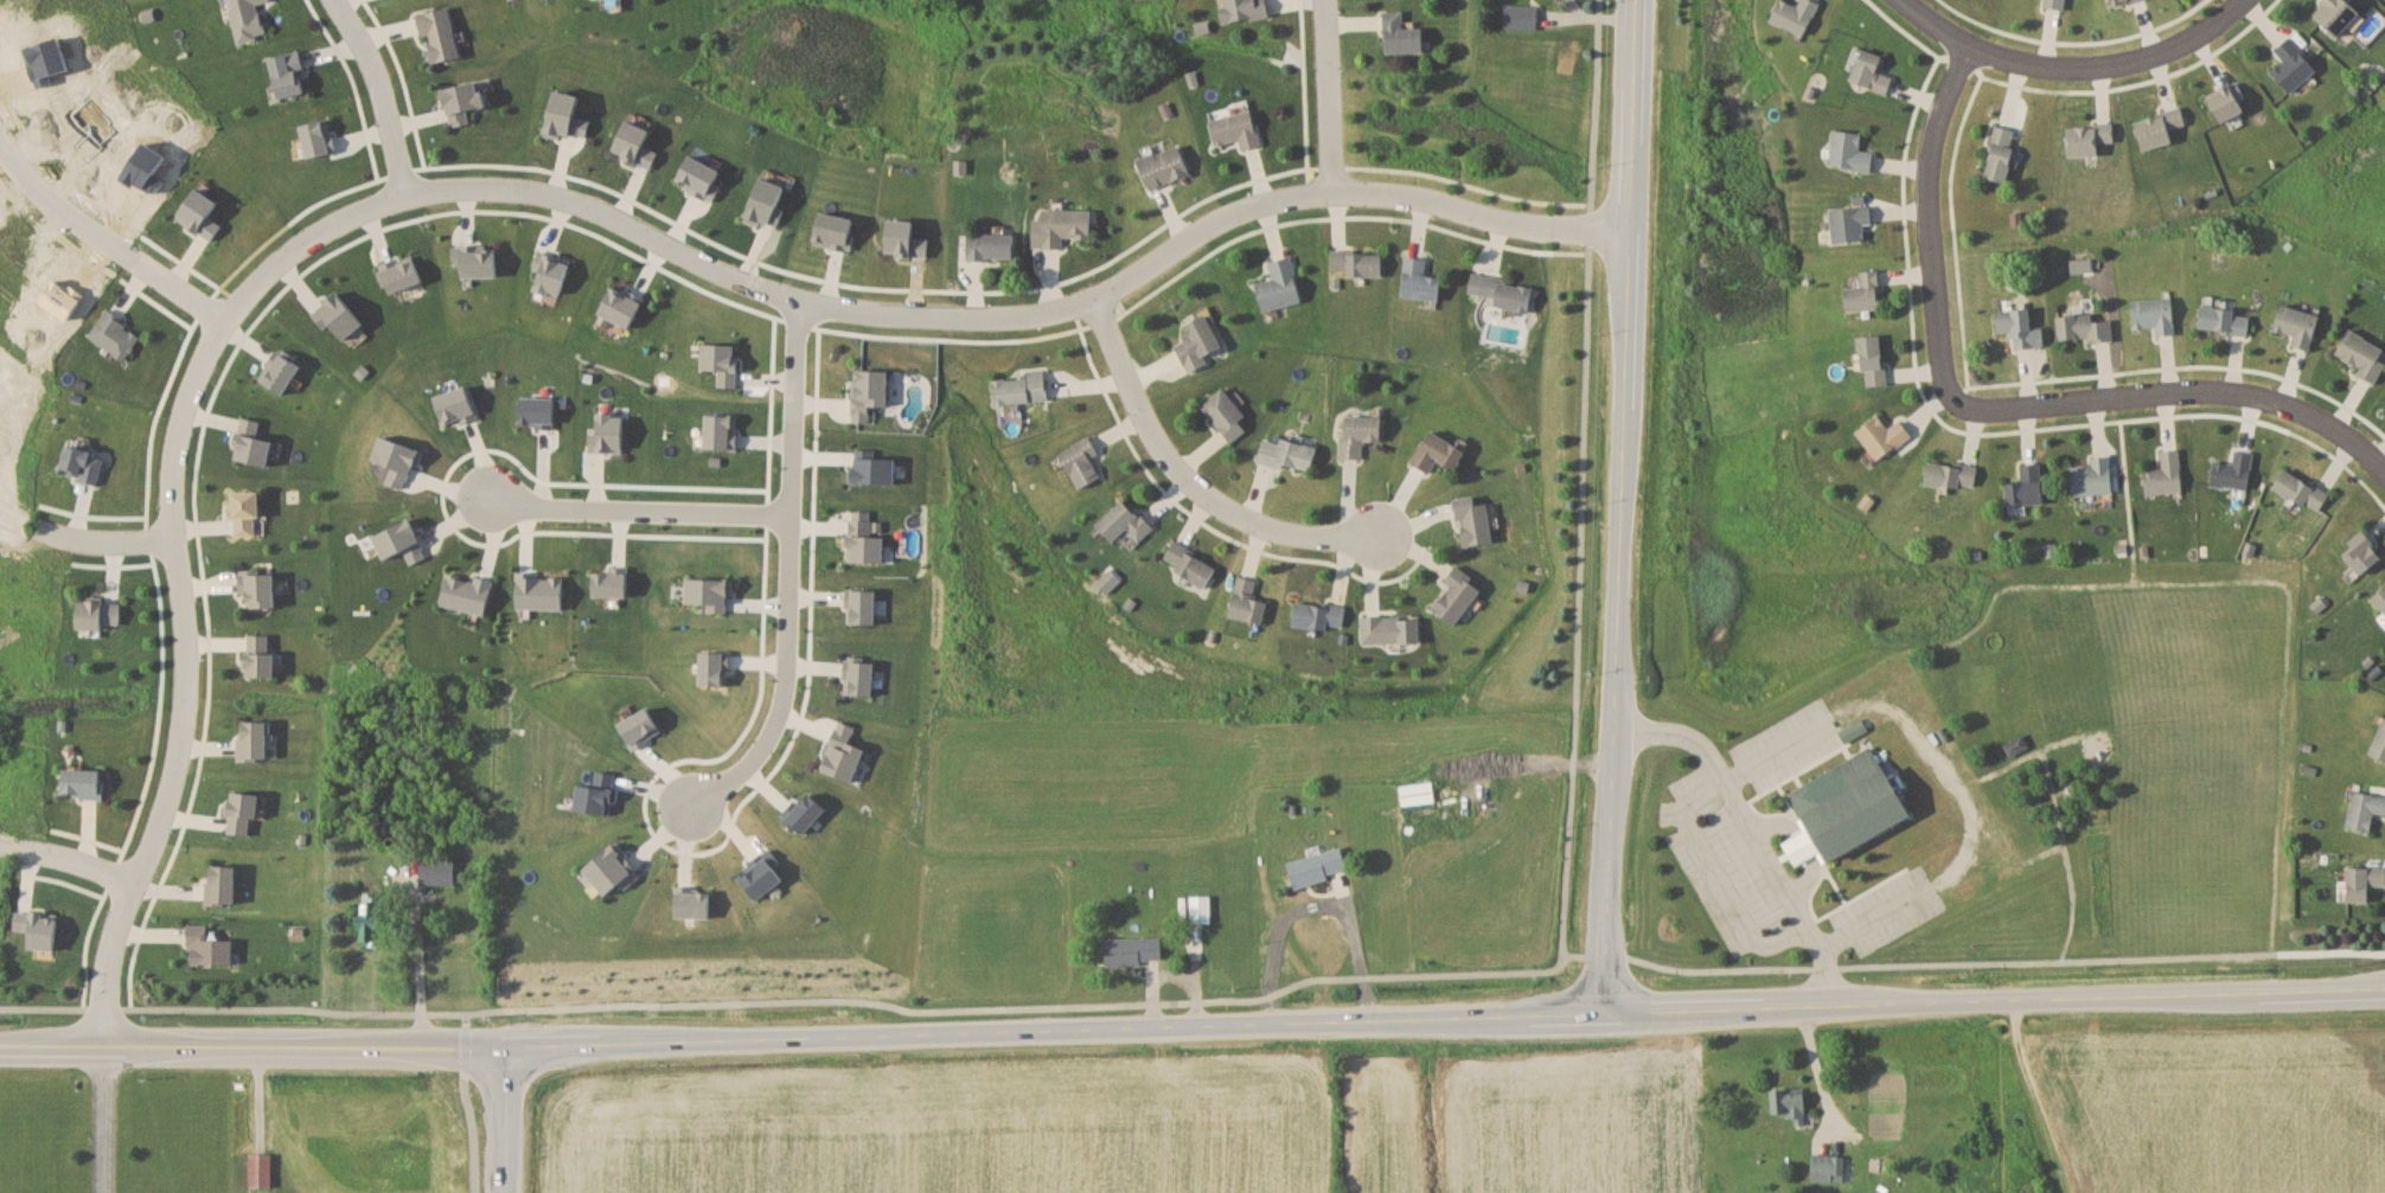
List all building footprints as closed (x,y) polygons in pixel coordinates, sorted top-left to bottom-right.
[(270,0),(229,0),(239,42),(266,36),(258,3),(270,0)] [(1225,22),(1270,17),(1268,0),(1222,0),(1225,22)] [(1788,0),(1778,0),(1770,20),(1806,35),(1820,1),(1819,0),(1801,0),(1799,4),(1788,0)] [(2067,0),(2046,0),(2045,7),(2066,9),(2067,0)] [(2314,15),(2337,38),(2363,12),(2352,0),(2328,0),(2314,15)] [(1537,4),(1504,4),(1504,28),(1537,28),(1537,4)] [(419,12),(429,63),(459,57),(449,7),(419,12)] [(1424,26),(1404,27),(1404,10),(1384,11),(1385,53),(1425,52),(1424,26)] [(2285,61),(2273,70),(2289,92),(2318,70),(2293,35),(2276,48),(2285,61)] [(1893,76),(1880,72),(1885,55),(1862,48),(1851,82),(1888,94),(1893,76)] [(271,56),(278,97),(307,92),(300,51),(271,56)] [(2248,111),(2235,83),(2208,95),(2220,123),(2248,111)] [(1209,119),(1216,146),(1240,140),(1242,150),(1262,145),(1253,108),(1209,119)] [(2174,142),(2171,128),(2186,124),(2182,108),(2135,119),(2142,149),(2174,142)] [(1984,178),(2008,183),(2019,129),(1995,124),(1984,178)] [(2100,155),(2100,141),(2114,141),(2114,124),(2067,124),(2067,155),(2100,155)] [(1874,151),(1861,150),(1863,133),(1834,129),(1829,166),(1872,171),(1874,151)] [(1191,172),(1179,143),(1137,161),(1150,190),(1191,172)] [(1831,207),(1833,241),(1866,239),(1865,225),(1873,224),(1872,205),(1831,207)] [(1033,247),(1063,247),(1063,237),(1092,237),(1092,210),(1042,210),(1042,219),(1033,219),(1033,247)] [(1015,259),(1015,233),(967,233),(967,259),(1015,259)] [(1331,250),(1331,275),(1382,275),(1382,250),(1331,250)] [(1269,260),(1273,278),(1258,281),(1264,309),(1302,301),(1292,255),(1269,260)] [(1442,276),(1424,275),(1425,257),(1405,256),(1402,296),(1440,299),(1442,276)] [(1846,310),(1881,309),(1880,269),(1860,270),(1861,286),(1845,287),(1846,310)] [(1530,311),(1535,284),(1472,273),(1469,292),(1496,297),(1494,305),(1530,311)] [(2249,334),(2251,313),(2226,310),(2227,300),(2203,297),(2199,328),(2249,334)] [(2175,334),(2174,298),(2132,300),(2133,328),(2157,327),(2157,335),(2175,334)] [(2312,350),(2321,314),(2281,304),(2274,329),(2295,334),(2293,345),(2312,350)] [(1996,309),(1997,334),(2013,333),(2014,348),(2034,347),(2032,308),(1996,309)] [(124,360),(142,333),(106,309),(88,336),(124,360)] [(1208,356),(1223,349),(1208,313),(1183,324),(1188,335),(1175,341),(1188,372),(1210,362),(1208,356)] [(2059,315),(2061,343),(2114,339),(2112,319),(2094,321),(2093,313),(2059,315)] [(2361,369),(2358,374),(2376,384),(2384,368),(2384,361),(2381,359),(2384,352),(2384,348),(2350,328),(2335,354),(2361,369)] [(1861,371),(1867,371),(1868,386),(1886,385),(1884,335),(1859,336),(1861,371)] [(1048,400),(1045,372),(991,377),(994,405),(1048,400)] [(1248,429),(1240,420),(1247,415),(1223,386),(1200,404),(1232,442),(1248,429)] [(1901,419),(1889,428),(1879,414),(1857,431),(1879,461),(1913,435),(1901,419)] [(1383,417),(1343,416),(1342,459),(1363,459),(1363,441),(1382,441),(1383,417)] [(261,420),(240,417),(233,458),(267,464),(272,439),(258,436),(261,420)] [(1430,473),(1438,460),(1456,470),(1467,450),(1430,429),(1411,462),(1430,473)] [(1099,451),(1089,435),(1059,454),(1080,488),(1102,474),(1091,457),(1099,451)] [(1317,447),(1264,435),(1258,461),(1311,473),(1317,447)] [(72,480),(97,485),(104,454),(66,445),(60,468),(74,471),(72,480)] [(2144,470),(2145,494),(2183,492),(2181,449),(2161,450),(2162,469),(2144,470)] [(2234,464),(2216,460),(2211,482),(2248,490),(2256,453),(2238,449),(2234,464)] [(2069,467),(2073,497),(2114,491),(2110,455),(2091,457),(2092,464),(2069,467)] [(1975,491),(1979,467),(1928,459),(1924,483),(1975,491)] [(2045,504),(2041,462),(2020,464),(2022,481),(2007,483),(2009,507),(2045,504)] [(2317,514),(2330,496),(2287,466),(2274,484),(2317,514)] [(1488,504),(1475,505),(1474,495),(1455,498),(1463,547),(1493,542),(1488,504)] [(1138,541),(1153,527),(1125,497),(1097,523),(1113,541),(1126,529),(1138,541)] [(2384,559),(2384,557),(2367,530),(2342,547),(2361,575),(2384,559)] [(1161,561),(1205,586),(1217,566),(1173,541),(1161,561)] [(1455,625),(1484,586),(1456,566),(1445,581),(1452,585),(1434,609),(1455,625)] [(240,594),(247,594),(247,607),(274,607),(274,572),(240,572),(240,594)] [(1228,615),(1263,623),(1268,601),(1252,597),(1256,579),(1237,575),(1228,615)] [(2372,597),(2384,612),(2384,586),(2372,597)] [(78,627),(119,629),(121,603),(79,600),(78,627)] [(1345,605),(1295,602),(1294,625),(1344,628),(1345,605)] [(1420,643),(1420,616),(1363,616),(1363,643),(1420,643)] [(273,635),(247,635),(247,678),(273,678),(273,635)] [(2384,716),(2369,754),(2384,761),(2384,717),(2384,716)] [(267,722),(238,722),(238,760),(267,760),(267,722)] [(1914,818),(1877,745),(1787,791),(1807,830),(1784,842),(1795,865),(1818,853),(1824,864),(1914,818)] [(62,795),(101,799),(104,770),(64,766),(62,795)] [(1401,804),(1434,803),(1433,783),(1401,784),(1401,804)] [(2375,813),(2384,815),(2384,796),(2353,791),(2348,828),(2372,832),(2375,813)] [(228,834),(254,835),(256,794),(230,793),(228,834)] [(1295,887),(1349,871),(1341,847),(1288,862),(1295,887)] [(455,885),(455,859),(420,859),(420,885),(455,885)] [(236,866),(206,866),(206,904),(236,904),(236,866)] [(2348,902),(2371,902),(2371,886),(2384,886),(2384,867),(2348,867),(2348,902)] [(1211,923),(1211,895),(1190,895),(1190,923),(1211,923)] [(381,944),(381,898),(361,898),(361,944),(381,944)] [(13,931),(29,931),(28,948),(55,949),(56,914),(14,912),(13,931)] [(231,941),(207,941),(207,925),(188,925),(188,963),(231,963),(231,941)] [(1105,938),(1105,964),(1162,962),(1162,937),(1105,938)] [(1807,1124),(1807,1090),(1773,1090),(1773,1115),(1795,1115),(1795,1124),(1807,1124)] [(271,1154),(248,1154),(248,1188),(271,1188),(271,1154)] [(1812,1182),(1835,1182),(1835,1176),(1846,1176),(1846,1154),(1812,1154),(1812,1182)]
